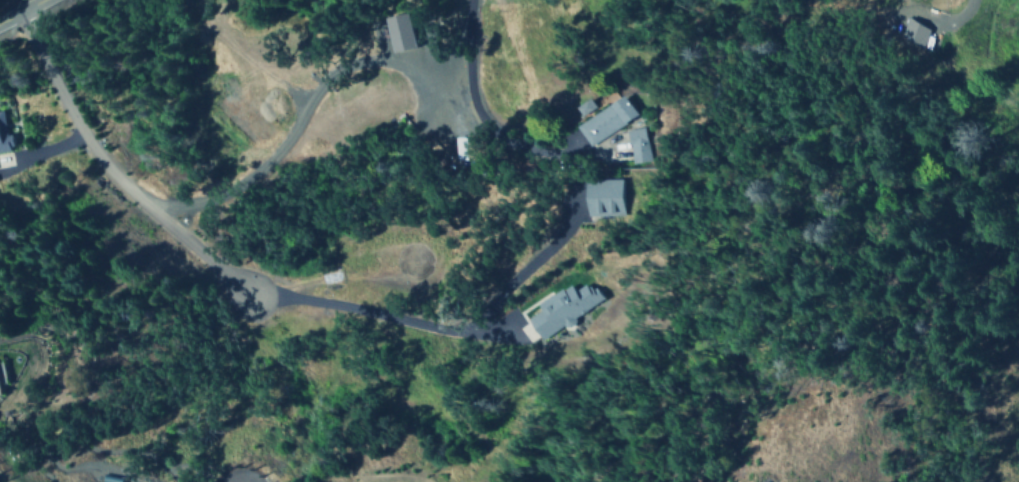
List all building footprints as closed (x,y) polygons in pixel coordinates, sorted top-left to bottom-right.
[(389,53),(412,48),(404,13),(381,18),(389,53)] [(888,37),(915,47),(922,28),(895,18),(888,37)] [(635,116),(622,96),(574,125),(587,146),(635,116)] [(14,149),(12,134),(5,135),(2,111),(0,112),(0,151),(14,149)] [(648,161),(641,127),(622,131),(629,164),(648,161)] [(622,181),(583,180),(582,216),(621,217),(622,181)] [(600,301),(590,283),(572,292),(568,285),(533,303),(537,311),(523,319),(536,342),(572,322),(570,317),(600,301)]
